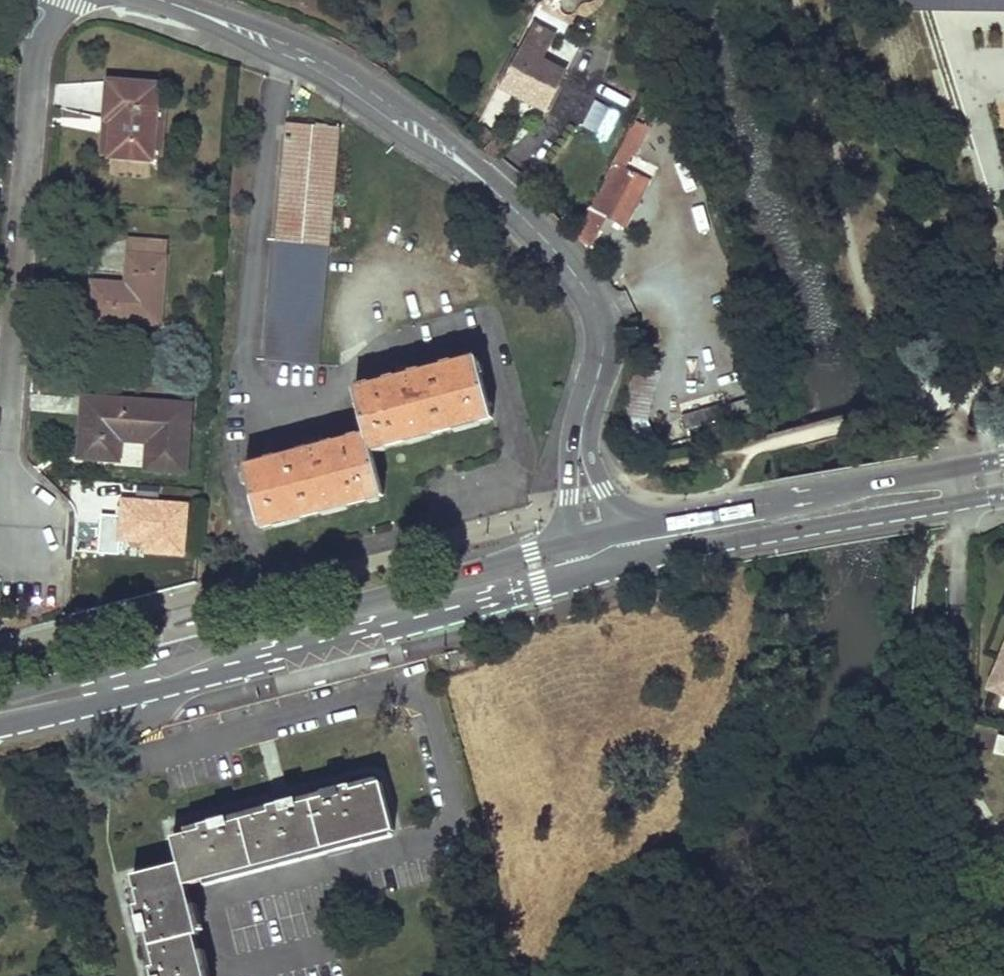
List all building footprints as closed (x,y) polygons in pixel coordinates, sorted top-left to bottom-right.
[(942,67),(974,64),(972,33),(939,36),(942,67)] [(523,48),(502,87),(545,109),(566,70),(523,48)] [(155,109),(157,84),(108,80),(105,121),(111,121),(108,156),(152,160),(155,109)] [(163,110),(155,109),(152,160),(159,160),(163,110)] [(317,365),(339,128),(287,123),(266,361),(317,365)] [(483,126),(475,135),(485,144),(493,134),(483,126)] [(617,162),(592,210),(611,219),(635,172),(617,162)] [(629,228),(653,182),(635,172),(611,219),(629,228)] [(592,251),(610,222),(592,212),(575,240),(592,251)] [(165,242),(128,240),(127,256),(163,258),(165,242)] [(163,258),(127,256),(125,286),(93,284),(90,319),(160,325),(163,258)] [(491,418),(477,360),(354,391),(367,436),(245,468),(262,527),(382,496),(370,449),(491,418)] [(191,405),(85,397),(80,456),(119,459),(121,438),(165,442),(162,470),(185,472),(191,405)] [(137,499),(120,498),(119,516),(102,515),(99,551),(118,552),(119,541),(139,542),(138,554),(183,557),(187,502),(158,501),(158,487),(138,485),(137,499)] [(350,780),(322,787),(324,794),(352,786),(350,780)] [(181,865),(133,878),(140,905),(135,907),(142,935),(148,934),(152,951),(197,942),(196,936),(199,936),(186,886),(395,832),(383,784),(353,792),(352,786),(324,794),(326,799),(299,805),(298,801),(265,810),(267,815),(229,824),(228,819),(200,827),(201,832),(173,838),(181,865)] [(296,794),(263,802),(265,810),(298,801),(296,794)] [(227,812),(198,819),(200,827),(228,819),(227,812)] [(135,907),(128,909),(136,937),(142,935),(135,907)] [(197,942),(152,951),(156,968),(151,969),(153,975),(206,975),(197,942)]
